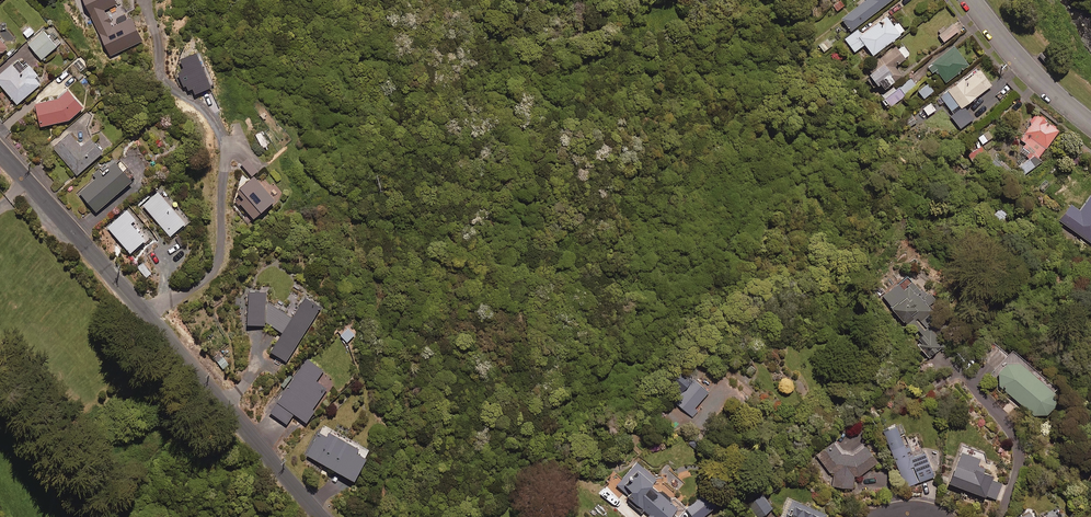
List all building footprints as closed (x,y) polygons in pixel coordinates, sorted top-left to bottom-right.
[(116,0),(84,0),(110,56),(144,40),(133,17),(114,26),(106,9),(118,4),(116,0)] [(837,12),(845,5),(841,0),(839,0),(832,6),(837,12)] [(842,19),(851,31),(891,0),(866,0),(842,19)] [(893,26),(887,17),(862,36),(857,30),(845,39),(854,52),(864,45),(872,56),(905,32),(898,23),(893,26)] [(28,40),(35,32),(29,26),(22,34),(28,40)] [(954,34),(949,28),(939,36),(944,42),(954,34)] [(57,47),(43,30),(29,43),(42,59),(57,47)] [(832,46),(827,39),(818,46),(823,53),(832,46)] [(910,55),(901,43),(865,70),(869,76),(866,79),(874,89),(879,85),(883,90),(901,76),(894,67),(910,55)] [(928,76),(936,70),(946,83),(968,65),(953,47),(923,71),(928,76)] [(22,56),(0,75),(0,84),(18,104),(44,81),(30,65),(22,56)] [(990,86),(976,68),(937,99),(956,122),(968,112),(964,107),(990,86)] [(886,109),(890,106),(892,108),(918,88),(908,75),(882,95),(884,98),(880,101),(886,109)] [(926,84),(918,92),(923,98),(932,91),(926,84)] [(85,107),(70,90),(59,98),(36,104),(42,125),(70,119),(85,107)] [(935,111),(930,103),(922,109),(927,116),(935,111)] [(1038,158),(1059,131),(1036,113),(1028,123),(1031,125),(1020,140),(1023,142),(1017,150),(1029,160),(1018,168),(1023,175),(1042,162),(1038,158)] [(993,138),(988,131),(978,138),(982,144),(993,138)] [(269,145),(261,132),(256,134),(263,148),(269,145)] [(61,141),(53,147),(78,175),(104,152),(92,138),(82,146),(70,133),(61,141)] [(266,166),(255,154),(243,165),(254,177),(266,166)] [(1011,169),(996,157),(989,166),(1003,178),(1011,169)] [(92,174),(96,179),(80,193),(97,212),(134,180),(119,162),(113,166),(108,160),(92,174)] [(240,209),(244,206),(255,219),(276,201),(255,176),(237,191),(240,194),(239,196),(233,201),(240,209)] [(190,220),(179,207),(162,189),(155,195),(144,205),(171,236),(190,220)] [(1080,211),(1071,205),(1059,221),(1090,243),(1090,196),(1080,211)] [(136,219),(128,210),(108,227),(131,253),(147,240),(132,223),(136,219)] [(152,273),(143,263),(136,268),(146,279),(152,273)] [(934,303),(916,280),(901,292),(895,285),(882,296),(929,357),(943,346),(932,333),(945,323),(931,305),(934,303)] [(294,317),(268,301),(267,290),(249,290),(249,325),(266,325),(266,322),(284,333),(271,353),(288,363),(323,308),(307,298),(294,317)] [(355,335),(349,329),(342,336),(348,342),(355,335)] [(991,375),(997,381),(999,389),(1033,417),(1047,416),(1056,405),(1054,393),(1056,390),(1012,351),(991,375)] [(324,371),(308,360),(271,413),(288,424),(295,414),(308,423),(315,411),(313,410),(327,389),(316,382),(324,371)] [(286,388),(292,378),(286,374),(280,385),(286,388)] [(677,402),(690,414),(694,418),(700,411),(696,407),(711,392),(697,379),(692,385),(682,377),(675,384),(685,393),(677,402)] [(902,443),(895,427),(882,433),(900,476),(905,489),(934,477),(917,436),(902,443)] [(327,437),(320,433),(308,455),(357,481),(369,459),(357,453),(360,448),(330,432),(327,437)] [(834,446),(832,444),(816,455),(818,457),(832,477),(836,477),(835,489),(854,490),(855,478),(857,478),(877,464),(864,447),(853,456),(840,455),(834,446)] [(982,474),(984,470),(978,467),(981,460),(961,452),(949,485),(985,499),(986,496),(996,500),(1002,485),(991,481),(992,477),(982,474)] [(639,462),(618,485),(636,502),(633,505),(642,513),(645,510),(651,515),(649,516),(672,516),(679,510),(654,486),(659,481),(639,462)] [(710,491),(688,508),(694,516),(704,516),(720,504),(710,491)] [(764,496),(751,507),(760,516),(764,516),(775,508),(764,496)] [(789,499),(781,516),(827,516),(827,515),(789,499)]
